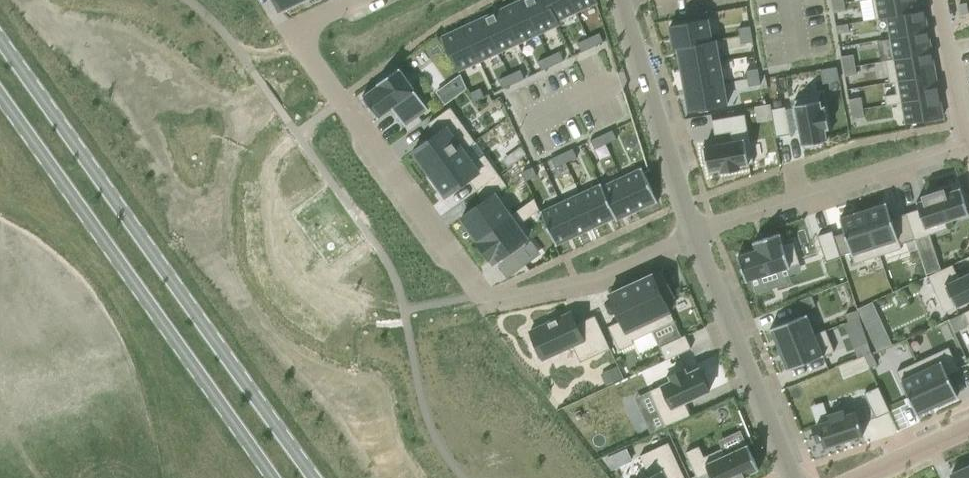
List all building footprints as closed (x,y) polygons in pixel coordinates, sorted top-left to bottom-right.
[(280,12),(301,2),(301,0),(274,0),(280,12)] [(522,1),(537,34),(557,25),(546,0),(523,0),(522,1)] [(557,25),(558,24),(556,21),(575,12),(570,0),(546,0),(557,25)] [(575,12),(596,2),(595,0),(570,0),(575,12)] [(875,19),(923,11),(923,10),(916,11),(914,0),(871,0),(875,19)] [(522,1),(502,10),(518,43),(537,34),(522,1)] [(844,3),(832,5),(833,13),(845,11),(844,3)] [(502,10),(483,19),(498,52),(518,43),(502,10)] [(923,11),(875,19),(875,20),(887,18),(891,39),(927,32),(923,11)] [(483,19),(463,28),(479,61),(498,52),(483,19)] [(707,20),(669,26),(673,49),(715,41),(715,40),(711,41),(707,20)] [(847,24),(835,26),(837,34),(843,33),(849,32),(847,24)] [(750,27),(738,29),(739,37),(751,35),(750,27)] [(463,28),(443,37),(458,71),(479,61),(463,28)] [(895,59),(885,61),(885,62),(931,53),(927,32),(891,39),(895,59)] [(599,33),(588,38),(592,47),(603,42),(599,33)] [(751,35),(739,37),(741,45),(752,43),(751,35)] [(588,38),(577,43),(581,52),(592,47),(588,38)] [(715,41),(673,49),(677,49),(681,69),(719,62),(715,41)] [(559,52),(548,57),(552,66),(563,61),(559,52)] [(931,53),(885,62),(889,83),(934,75),(931,53)] [(853,55),(841,57),(843,69),(855,67),(853,55)] [(548,57),(537,62),(541,71),(552,66),(548,57)] [(719,62),(681,69),(685,90),(722,84),(719,62)] [(855,67),(843,69),(844,77),(856,75),(855,67)] [(363,95),(362,96),(378,119),(379,118),(381,116),(394,107),(396,110),(397,112),(395,114),(404,127),(406,126),(405,125),(411,121),(422,113),(426,110),(427,111),(428,110),(402,74),(399,70),(400,69),(399,68),(376,84),(377,86),(366,95),(363,96),(363,95)] [(757,69),(745,71),(747,79),(759,77),(757,69)] [(520,70),(509,75),(513,84),(524,79),(520,70)] [(460,75),(450,82),(459,95),(467,89),(460,75)] [(509,75),(498,80),(502,89),(513,84),(509,75)] [(891,95),(884,97),(886,105),(938,96),(934,75),(889,83),(891,95)] [(759,77),(747,79),(748,87),(760,85),(759,77)] [(722,84),(685,90),(689,113),(726,106),(722,84)] [(480,88),(469,94),(473,103),(484,97),(480,88)] [(818,96),(794,101),(802,146),(804,145),(804,148),(818,146),(818,143),(826,141),(824,129),(829,129),(825,107),(820,108),(818,96)] [(938,96),(886,105),(886,106),(902,103),(906,125),(942,118),(938,96)] [(860,98),(848,100),(851,112),(863,109),(860,98)] [(785,107),(771,110),(776,137),(790,135),(785,107)] [(436,135),(413,151),(429,174),(474,142),(450,108),(428,124),(436,135)] [(863,109),(851,112),(852,120),(862,118),(864,117),(863,109)] [(704,149),(701,149),(703,164),(706,163),(708,172),(720,170),(720,174),(742,170),(741,166),(753,164),(744,115),(712,121),(714,135),(730,132),(732,142),(703,147),(704,149)] [(612,131),(601,136),(605,145),(616,140),(612,131)] [(601,136),(590,141),(594,150),(605,145),(601,136)] [(474,142),(429,174),(432,177),(430,179),(438,190),(440,189),(446,197),(469,181),(476,191),(498,175),(495,171),(484,155),(472,164),(462,151),(475,142),(474,142)] [(511,154),(517,162),(526,155),(520,147),(511,154)] [(572,149),(561,154),(566,163),(576,158),(572,149)] [(561,154),(550,159),(555,168),(566,163),(561,154)] [(532,168),(521,173),(526,182),(536,177),(532,168)] [(640,169),(621,178),(636,211),(655,203),(657,203),(641,168),(639,168),(640,169)] [(483,201),(461,218),(477,241),(534,199),(513,214),(498,192),(506,186),(498,175),(476,191),(483,201)] [(600,184),(599,184),(617,221),(618,221),(617,220),(636,211),(621,178),(602,187),(600,184)] [(599,185),(580,194),(595,227),(614,218),(616,222),(617,221),(599,184),(599,185)] [(918,210),(906,214),(914,240),(928,236),(928,235),(947,229),(945,222),(967,215),(967,216),(968,215),(960,188),(958,189),(959,190),(944,195),(942,190),(923,197),(925,201),(917,203),(917,202),(916,202),(918,210)] [(580,194),(560,203),(576,236),(595,227),(580,194)] [(534,199),(477,241),(478,242),(491,260),(494,263),(526,240),(517,226),(539,210),(534,199)] [(541,211),(540,212),(556,247),(557,246),(557,245),(576,236),(560,203),(541,212),(541,211)] [(886,203),(865,210),(879,256),(901,249),(900,245),(914,240),(906,214),(891,219),(886,203)] [(844,232),(833,236),(839,255),(850,252),(854,264),(879,256),(865,210),(839,219),(844,232)] [(832,232),(817,237),(825,262),(840,258),(839,255),(833,236),(832,232)] [(756,251),(737,257),(745,282),(799,264),(792,244),(782,247),(778,234),(753,242),(756,251)] [(523,253),(515,259),(521,267),(529,261),(523,253)] [(927,277),(944,313),(955,307),(955,309),(957,308),(956,307),(968,301),(968,274),(958,279),(952,265),(927,277)] [(661,270),(635,283),(656,330),(674,322),(664,301),(669,299),(673,297),(668,287),(661,270)] [(895,278),(888,282),(893,293),(900,289),(895,278)] [(888,282),(880,285),(885,296),(893,293),(888,282)] [(621,321),(608,327),(619,351),(633,345),(631,341),(656,330),(635,283),(608,295),(621,321)] [(810,297),(793,303),(798,314),(814,307),(810,297)] [(857,311),(845,315),(848,322),(859,319),(857,311)] [(542,326),(529,332),(532,339),(535,343),(532,345),(538,359),(541,358),(542,360),(572,346),(580,363),(609,349),(594,317),(576,325),(570,313),(542,326)] [(806,314),(769,329),(770,331),(771,331),(779,350),(825,331),(815,335),(806,314)] [(859,319),(848,322),(851,330),(862,326),(860,319),(859,319)] [(825,331),(779,350),(786,369),(786,370),(786,371),(834,352),(825,331)] [(885,333),(871,339),(876,350),(890,344),(885,333)] [(685,336),(659,348),(665,361),(691,349),(685,336)] [(913,336),(906,340),(911,350),(919,347),(913,336)] [(906,340),(899,343),(904,354),(911,350),(906,340)] [(867,343),(854,348),(858,358),(871,353),(867,343)] [(948,348),(917,362),(937,406),(957,397),(947,375),(958,370),(948,348)] [(871,354),(864,357),(868,368),(876,364),(871,354)] [(917,362),(896,372),(916,415),(937,406),(917,362)] [(615,368),(601,374),(607,386),(620,379),(615,368)] [(671,382),(648,392),(665,427),(690,416),(684,403),(709,392),(708,391),(707,388),(710,386),(703,371),(700,373),(698,369),(686,374),(684,370),(669,377),(671,382)] [(878,388),(864,394),(875,419),(889,413),(878,388)] [(829,421),(810,427),(816,444),(822,442),(824,449),(863,436),(855,412),(845,416),(843,411),(827,416),(829,421)] [(646,477),(684,477),(668,443),(640,456),(649,477),(646,477)] [(685,453),(696,477),(698,477),(709,473),(711,477),(743,477),(742,477),(746,475),(756,471),(757,470),(757,471),(758,471),(746,445),(745,445),(745,446),(746,447),(745,447),(725,456),(721,449),(703,457),(698,447),(685,453)] [(950,475),(952,477),(968,477),(968,466),(950,475)]
